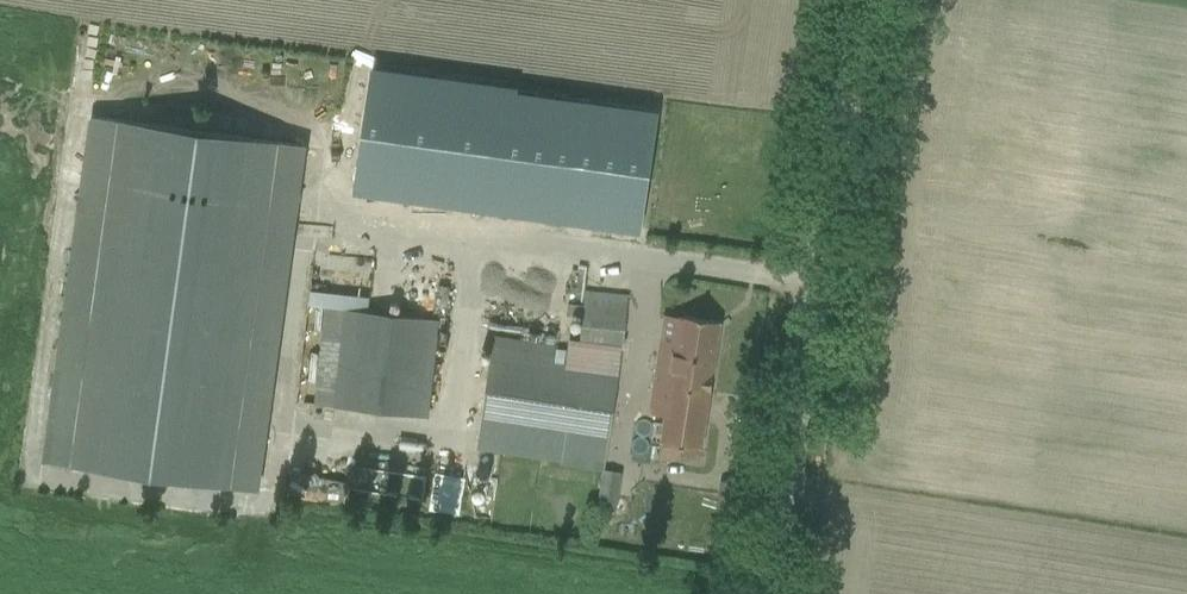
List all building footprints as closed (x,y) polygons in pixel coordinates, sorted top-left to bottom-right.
[(370,76),(356,194),(641,229),(656,111),(370,76)] [(120,119),(74,465),(229,487),(278,141),(120,119)] [(581,344),(623,348),(628,295),(586,291),(581,344)] [(568,303),(567,314),(581,316),(582,304),(568,303)] [(315,403),(431,415),(441,318),(326,306),(315,403)] [(657,455),(700,462),(721,322),(679,316),(674,343),(661,341),(650,411),(664,413),(657,455)] [(481,427),(608,448),(621,374),(554,362),(557,346),(496,336),(481,427)] [(603,469),(596,508),(616,511),(622,473),(603,469)]
